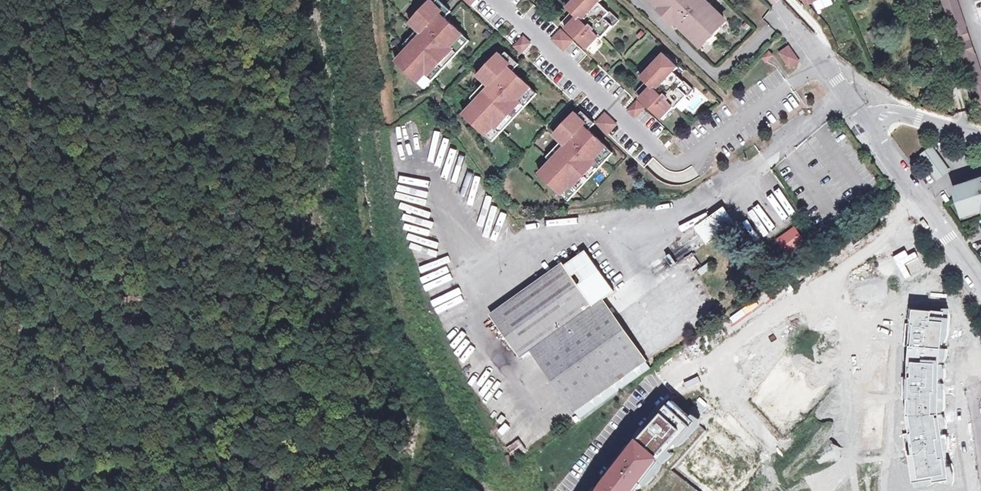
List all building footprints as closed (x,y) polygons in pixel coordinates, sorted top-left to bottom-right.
[(566,8),(571,12),(576,17),(565,30),(587,50),(598,38),(600,40),(613,27),(604,19),(609,13),(598,3),(601,0),(574,0),(566,8)] [(663,6),(659,11),(673,24),(677,19),(681,23),(679,25),(702,46),(709,38),(706,36),(716,26),(718,28),(725,21),(708,5),(709,4),(705,0),(656,0),(663,6)] [(979,113),(980,112),(980,71),(957,0),(942,0),(979,113)] [(442,11),(430,1),(408,24),(420,35),(394,62),(417,84),(425,75),(428,77),(438,66),(453,51),(451,48),(462,36),(439,14),(442,11)] [(571,12),(560,25),(565,30),(576,17),(571,12)] [(609,13),(604,19),(613,27),(618,21),(609,13)] [(561,31),(552,41),(564,52),(572,42),(561,31)] [(462,36),(451,48),(453,51),(457,54),(469,42),(462,36)] [(522,37),(513,47),(520,53),(529,44),(522,37)] [(789,47),(780,54),(790,68),(799,62),(789,47)] [(453,51),(438,66),(442,70),(457,54),(453,51)] [(769,52),(762,59),(766,63),(773,56),(769,52)] [(498,54),(477,77),(488,88),(462,115),(486,137),(493,129),(496,131),(506,119),(521,104),(519,102),(531,89),(507,67),(510,65),(498,54)] [(663,54),(641,78),(646,82),(651,87),(640,99),(662,120),(673,108),(675,110),(687,96),(679,88),(684,83),(673,73),(678,68),(663,54)] [(425,75),(417,84),(424,90),(442,70),(438,66),(428,77),(425,75)] [(651,87),(646,82),(635,95),(640,99),(651,87)] [(692,91),(684,83),(679,88),(687,96),(692,91)] [(519,102),(521,104),(525,107),(537,95),(531,89),(519,102)] [(644,109),(637,102),(628,112),(635,118),(644,109)] [(521,104),(506,119),(510,123),(525,107),(521,104)] [(575,113),(553,137),(564,147),(539,175),(562,197),(570,188),(572,190),(583,179),(597,163),(595,161),(607,148),(584,127),(586,124),(575,113)] [(605,114),(596,124),(607,135),(616,125),(605,114)] [(493,129),(486,137),(492,143),(510,123),(506,119),(496,131),(493,129)] [(607,148),(595,161),(597,163),(601,167),(613,154),(607,148)] [(949,171),(932,148),(921,156),(937,180),(949,171)] [(597,163),(583,179),(587,183),(601,167),(597,163)] [(961,211),(967,209),(969,215),(980,211),(980,180),(975,182),(974,178),(966,180),(968,184),(955,188),(961,211)] [(570,188),(562,197),(568,202),(587,183),(583,179),(572,190),(570,188)] [(723,206),(695,227),(707,244),(735,223),(723,206)] [(794,228),(781,237),(791,250),(803,241),(794,228)] [(781,237),(778,239),(787,253),(791,250),(781,237)] [(574,412),(646,361),(603,299),(614,291),(588,255),(581,254),(491,318),(520,358),(524,355),(530,350),(574,412)] [(524,355),(568,417),(574,412),(530,350),(524,355)] [(699,416),(708,405),(699,398),(690,408),(699,416)] [(654,409),(627,441),(652,457),(677,428),(654,409)] [(694,444),(705,431),(699,426),(687,439),(694,444)] [(514,457),(528,446),(520,436),(506,447),(514,457)] [(597,485),(606,490),(629,490),(652,457),(627,441),(597,485)] [(679,490),(690,490),(692,489),(680,477),(672,484),(679,490)]
